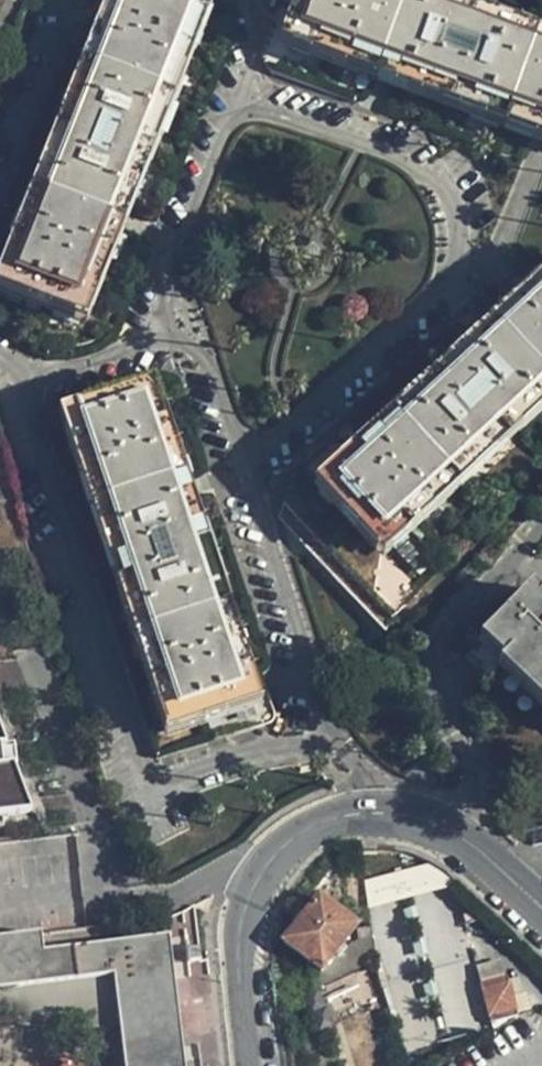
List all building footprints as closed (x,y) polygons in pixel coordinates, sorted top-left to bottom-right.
[(200,14),(167,0),(110,0),(33,183),(0,260),(0,283),(74,313),(200,14)] [(407,0),(279,0),(261,44),(259,52),(258,61),(262,67),(266,71),(268,72),(280,46),(541,151),(541,55),(407,0)] [(541,401),(541,283),(494,327),(355,455),(334,433),(301,462),(277,511),(386,631),(421,596),(387,559),(380,550),(541,401)] [(251,705),(141,394),(61,420),(104,550),(168,735),(251,705)] [(535,583),(489,631),(510,653),(504,659),(501,663),(541,703),(541,590),(535,583)] [(483,636),(504,659),(510,653),(489,631),(483,636)] [(7,694),(0,695),(0,816),(19,815),(7,694)] [(317,968),(353,928),(316,899),(283,940),(317,968)] [(318,982),(371,959),(365,912),(353,928),(317,968),(312,977),(318,982)] [(175,941),(41,956),(39,937),(0,941),(0,995),(115,982),(125,1065),(188,1065),(175,941)] [(477,966),(481,979),(505,973),(501,959),(477,966)] [(335,1011),(364,999),(354,973),(325,985),(335,1011)] [(510,1028),(501,992),(474,997),(482,1034),(510,1028)]
